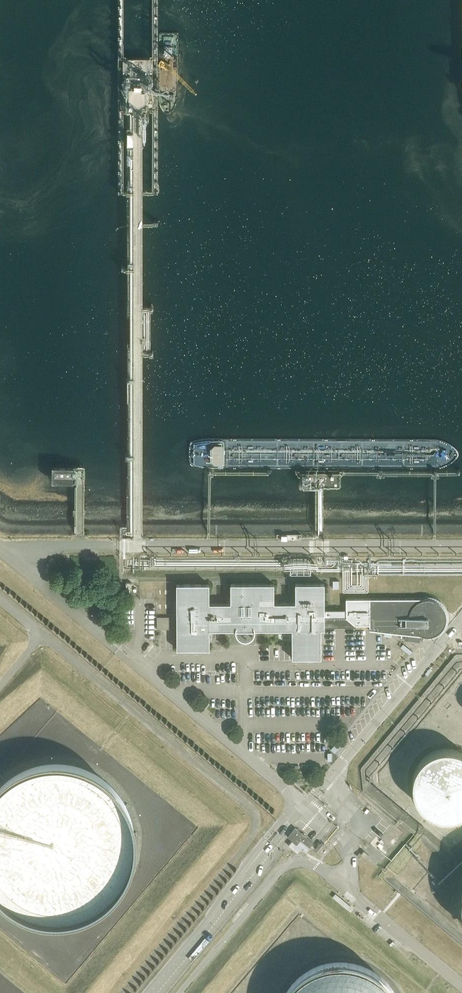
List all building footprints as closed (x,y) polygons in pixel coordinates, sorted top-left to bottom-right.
[(75,481),(75,465),(55,465),(55,481),(75,481)] [(208,584),(175,584),(176,650),(208,649),(208,629),(291,629),(292,658),(321,658),(320,629),(324,629),(324,627),(324,617),(346,617),(346,618),(354,625),(355,625),(370,625),(370,630),(422,636),(424,637),(427,637),(429,636),(432,636),(434,635),(437,634),(439,633),(441,632),(443,630),(444,628),(445,625),(446,623),(446,620),(446,618),(446,615),(446,612),(445,610),(443,608),(442,605),(440,604),(438,602),(436,600),(434,599),(431,599),(428,598),(426,598),(423,598),(370,598),(346,598),(346,610),(324,610),(323,583),(294,583),(295,602),(273,603),(273,583),(229,583),(230,603),(208,603),(208,584)] [(158,628),(170,628),(170,615),(158,615),(158,628)] [(418,800),(422,806),(428,810),(434,814),(441,816),(448,816),(455,815),(461,813),(461,812),(461,753),(459,752),(453,750),(446,749),(439,750),(432,752),(426,756),(421,761),(417,767),(414,773),(413,780),(413,787),(415,794),(418,800)] [(5,901),(20,911),(36,918),(54,920),(72,919),(89,914),(105,905),(118,893),(128,878),(134,861),(137,844),(136,826),(131,809),(122,793),(109,780),(95,770),(78,763),(60,761),(42,762),(25,767),(10,776),(0,785),(0,896),(5,901)] [(394,990),(386,979),(375,971),(363,964),(350,960),(337,959),(323,961),(310,966),(299,973),(289,982),(282,992),(395,992),(394,990)]
